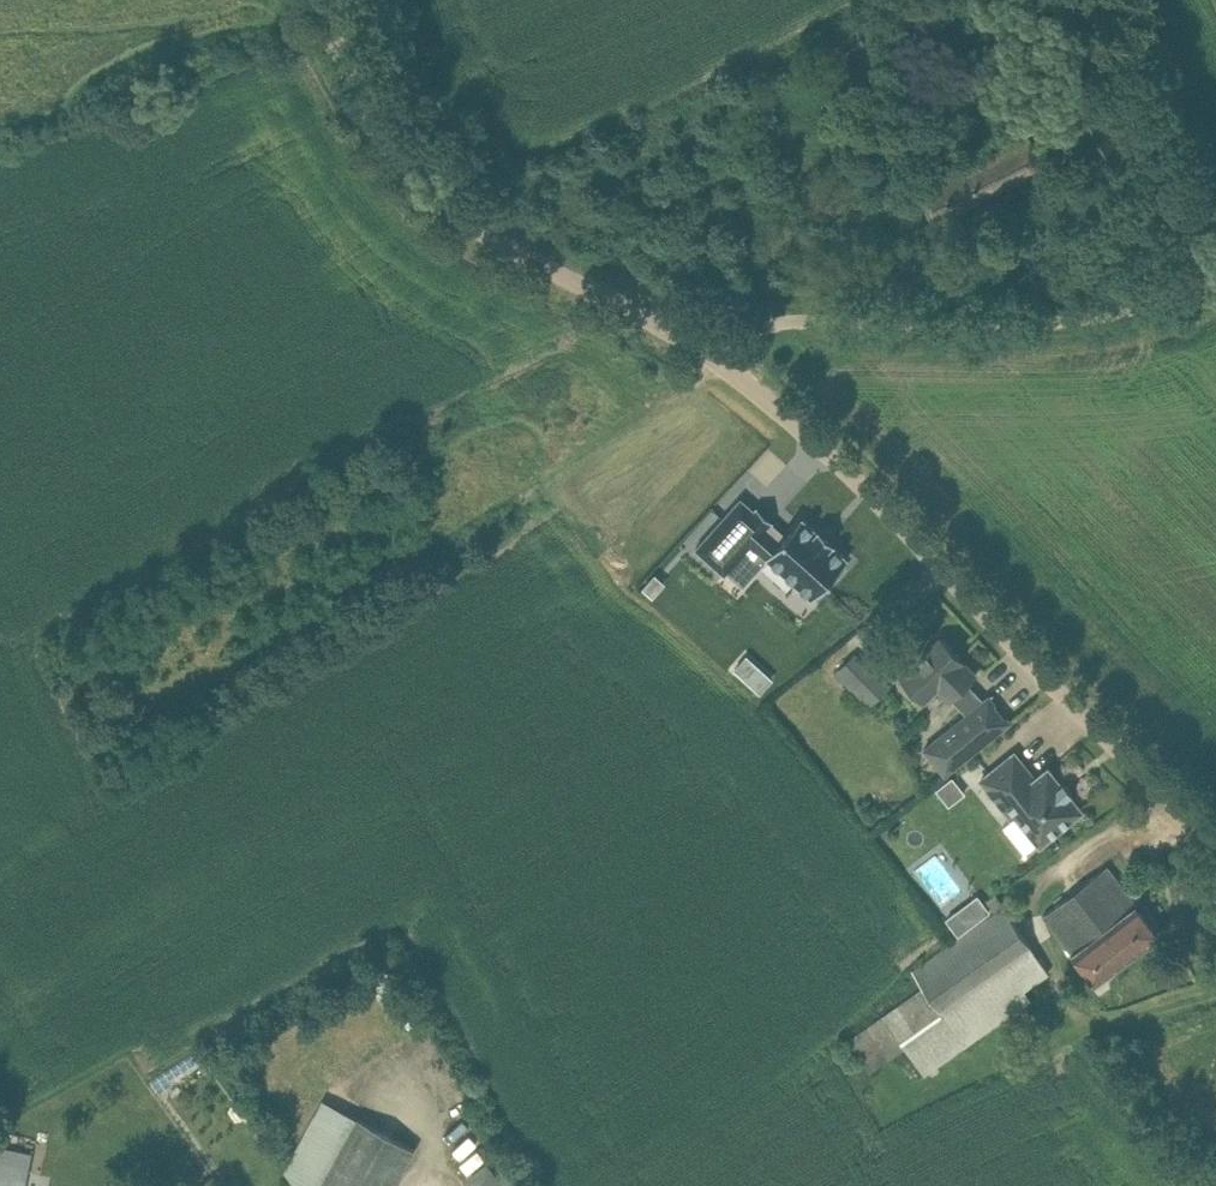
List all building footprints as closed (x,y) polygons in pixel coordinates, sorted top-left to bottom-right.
[(476,164),(481,175),(490,171),(485,160),(476,164)] [(755,509),(741,497),(696,547),(725,573),(746,550),(761,564),(768,557),(813,597),(832,576),(835,579),(846,566),(843,563),(848,558),(832,544),(834,542),(819,528),(817,531),(802,516),(781,539),(767,527),(773,519),(758,506),(755,509)] [(665,582),(655,573),(643,586),(654,595),(665,582)] [(900,677),(925,703),(940,688),(951,700),(952,699),(966,713),(924,747),(945,773),(1010,721),(989,694),(984,699),(968,682),(976,674),(941,637),(900,677)] [(854,654),(837,671),(869,704),(886,687),(854,654)] [(1016,814),(1040,843),(1082,809),(1070,794),(1073,791),(1063,780),(1060,782),(1048,767),(1036,777),(1015,751),(981,778),(1012,817),(1016,814)] [(954,776),(939,784),(949,801),(964,793),(954,776)] [(1159,934),(1107,866),(1043,913),(1094,982),(1159,934)] [(958,932),(991,910),(980,893),(947,915),(958,932)] [(1050,971),(1005,907),(943,949),(913,971),(924,986),(883,1012),(924,1072),(1031,997),(1025,989),(1050,971)] [(369,982),(386,1007),(403,995),(387,970),(369,982)] [(415,1148),(323,1098),(285,1169),(296,1185),(394,1185),(415,1148)] [(0,1147),(0,1150),(0,1185),(26,1185),(33,1154),(0,1147)] [(461,1166),(476,1185),(498,1185),(504,1181),(480,1151),(461,1166)]
